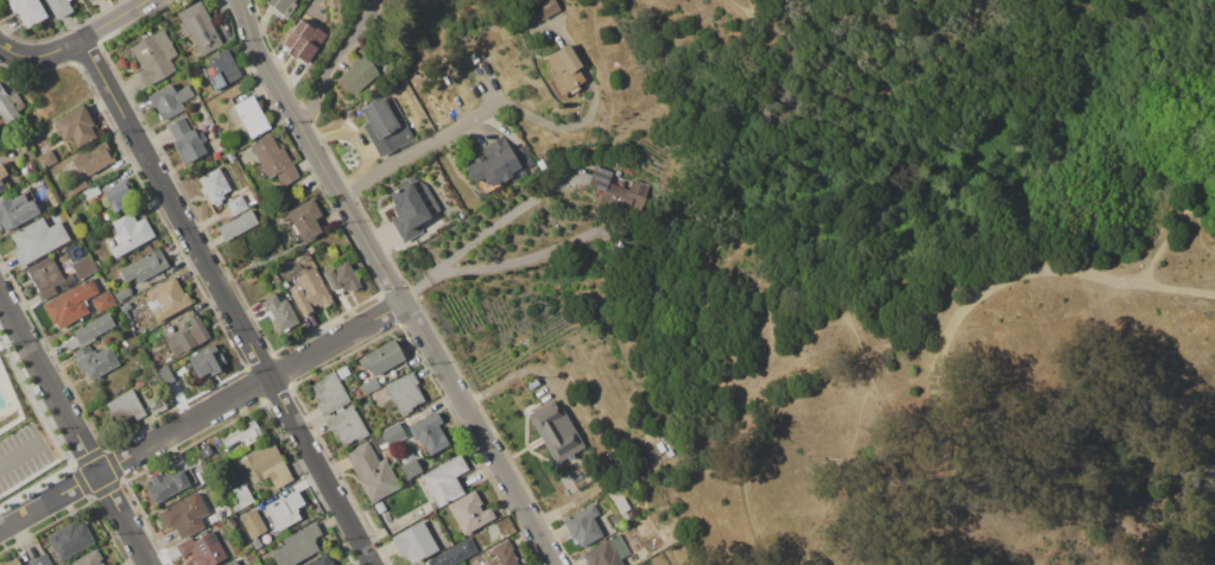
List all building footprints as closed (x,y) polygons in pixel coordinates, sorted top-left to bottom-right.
[(13,12),(6,0),(38,0),(48,17),(27,28),(17,9),(13,12)] [(57,20),(46,0),(71,0),(68,1),(72,11),(57,20)] [(265,1),(266,0),(295,0),(293,2),(298,5),(287,18),(285,17),(283,20),(272,12),(274,8),(265,1)] [(533,5),(542,0),(555,0),(561,9),(542,20),(533,5)] [(177,14),(200,1),(203,6),(203,9),(223,45),(203,56),(198,55),(195,49),(197,45),(183,20),(181,19),(177,14)] [(281,44),(300,19),(316,30),(317,27),(328,36),(306,64),(297,57),(296,58),(286,52),(289,50),(281,44)] [(138,71),(143,69),(134,55),(129,57),(125,49),(133,44),(134,46),(164,30),(177,55),(170,59),(176,70),(146,87),(138,71)] [(534,37),(546,30),(552,39),(540,46),(534,37)] [(545,58),(569,44),(582,66),(578,69),(586,81),(578,84),(581,88),(570,94),(568,90),(561,95),(552,80),(556,77),(545,58)] [(207,59),(226,49),(242,77),(214,91),(207,78),(205,80),(201,70),(209,65),(207,59)] [(467,56),(475,51),(481,61),(472,65),(467,56)] [(337,78),(365,55),(380,72),(353,96),(337,78)] [(7,123),(0,114),(0,78),(5,75),(15,89),(6,96),(20,115),(7,123)] [(147,96),(171,83),(176,93),(189,84),(195,95),(181,102),(184,109),(162,121),(158,114),(159,113),(156,106),(152,107),(147,96)] [(233,106),(253,95),(271,128),(251,139),(233,106)] [(362,125),(369,121),(361,108),(382,96),(384,100),(391,95),(406,122),(405,122),(415,139),(381,158),(362,125)] [(51,122),(83,104),(95,125),(91,127),(97,138),(77,148),(71,138),(62,142),(51,122)] [(207,121),(211,119),(215,125),(210,127),(207,121)] [(171,141),(194,128),(197,135),(202,132),(205,139),(201,142),(207,153),(184,165),(171,141)] [(248,145),(270,133),(278,150),(283,147),(298,177),(281,186),(276,174),(267,179),(248,145)] [(464,166),(474,161),(473,159),(482,153),(480,150),(488,146),(487,145),(494,140),(502,135),(526,176),(514,183),(511,177),(502,182),(501,180),(489,188),(483,178),(474,183),(472,179),(470,180),(466,172),(467,171),(464,166)] [(15,142),(24,138),(30,147),(21,152),(15,142)] [(70,159),(105,140),(116,160),(86,177),(83,172),(78,174),(70,159)] [(37,157),(52,148),(58,160),(43,169),(37,157)] [(226,154),(232,152),(236,160),(230,164),(226,154)] [(519,160),(530,154),(534,164),(525,171),(519,160)] [(595,166),(613,173),(609,183),(628,190),(633,179),(641,183),(634,202),(631,202),(625,218),(595,208),(602,190),(587,185),(595,166)] [(198,179),(219,167),(230,190),(222,195),(224,198),(220,201),(222,203),(215,207),(214,204),(213,204),(211,203),(210,204),(208,199),(209,198),(205,192),(202,195),(198,190),(203,188),(198,179)] [(391,218),(398,215),(393,205),(394,204),(390,197),(391,197),(390,193),(409,183),(406,178),(411,176),(426,185),(441,210),(430,216),(431,217),(418,224),(423,231),(404,242),(391,218)] [(42,182),(46,178),(51,188),(46,190),(42,182)] [(69,186),(83,178),(88,186),(74,193),(69,186)] [(101,189),(114,182),(116,184),(125,179),(134,196),(122,202),(126,208),(114,214),(101,191),(102,191),(101,189)] [(82,192),(96,184),(101,193),(87,201),(82,192)] [(45,196),(56,190),(63,203),(52,209),(45,196)] [(5,233),(0,223),(0,202),(10,196),(12,199),(23,193),(27,202),(32,199),(40,212),(5,233)] [(227,203),(241,195),(248,208),(234,216),(227,203)] [(286,211),(312,198),(322,216),(315,218),(322,231),(303,242),(298,234),(295,236),(289,227),(293,224),(286,211)] [(216,229),(251,210),(259,223),(223,242),(216,229)] [(108,248),(116,243),(113,237),(115,236),(108,224),(131,212),(135,222),(145,217),(154,236),(113,259),(108,248)] [(10,236),(43,217),(49,228),(61,221),(71,240),(19,268),(11,253),(17,249),(10,236)] [(118,271),(159,248),(169,266),(137,284),(133,278),(124,282),(118,271)] [(70,265),(89,254),(94,262),(97,260),(100,264),(96,266),(97,271),(78,281),(70,265)] [(25,269),(51,255),(64,281),(53,287),(57,293),(40,301),(36,293),(38,292),(25,269)] [(323,273),(347,260),(362,287),(353,292),(350,287),(343,291),(340,285),(331,290),(323,273)] [(291,294),(297,291),(292,285),(295,284),(290,274),(305,266),(308,271),(316,267),(322,279),(321,280),(334,303),(324,307),(323,304),(312,310),(314,312),(303,317),(291,294)] [(144,293),(175,277),(184,293),(186,292),(192,303),(157,323),(151,313),(154,311),(144,293)] [(43,305),(91,278),(99,292),(84,300),(87,305),(86,306),(89,313),(76,320),(76,319),(58,329),(56,323),(53,324),(43,305)] [(281,282),(286,280),(290,286),(285,290),(281,282)] [(113,293),(127,285),(132,294),(118,303),(113,293)] [(90,300),(108,290),(116,304),(99,315),(90,300)] [(259,301),(274,293),(279,301),(286,298),(299,322),(287,328),(289,330),(284,332),(284,331),(277,334),(270,319),(272,318),(267,309),(264,310),(259,301)] [(63,343),(76,336),(72,331),(108,312),(115,326),(68,351),(63,343)] [(188,322),(198,316),(210,338),(175,357),(164,339),(186,326),(188,329),(190,326),(188,322)] [(361,356),(394,338),(405,358),(373,377),(367,368),(362,370),(357,360),(362,357),(361,356)] [(200,351),(214,343),(219,353),(220,353),(227,363),(220,367),(221,370),(214,374),(211,372),(207,375),(201,364),(202,363),(198,357),(202,355),(200,351)] [(74,361),(77,360),(74,353),(88,344),(91,351),(95,350),(96,354),(109,347),(119,364),(99,375),(100,379),(90,383),(83,372),(81,374),(74,361)] [(181,360),(190,355),(200,373),(190,377),(181,360)] [(325,420),(337,413),(335,410),(323,417),(316,405),(319,402),(311,387),(318,382),(318,383),(322,382),(322,381),(324,379),(323,376),(334,370),(350,401),(342,406),(343,410),(353,405),(369,434),(353,443),(353,442),(343,447),(340,442),(338,443),(325,420)] [(385,387),(412,372),(418,383),(416,385),(425,400),(411,408),(412,411),(401,417),(385,387)] [(361,385),(375,376),(380,387),(366,394),(361,385)] [(135,383),(144,379),(147,383),(138,388),(135,383)] [(105,404),(132,388),(147,414),(119,430),(105,404)] [(527,414),(552,400),(563,418),(568,415),(584,447),(580,450),(581,452),(572,457),(571,456),(555,464),(527,414)] [(407,428),(436,413),(442,423),(438,425),(449,444),(429,455),(425,446),(423,447),(417,438),(415,439),(407,428)] [(219,438),(233,431),(233,428),(241,424),(242,426),(254,419),(264,437),(246,446),(242,442),(226,450),(219,438)] [(380,432),(398,421),(406,438),(390,447),(380,432)] [(245,455),(271,440),(293,480),(266,495),(258,480),(251,483),(239,462),(246,458),(245,455)] [(344,453),(367,440),(379,462),(385,458),(401,487),(372,503),(344,453)] [(397,461),(411,452),(413,458),(415,457),(423,472),(407,481),(399,466),(399,465),(397,461)] [(420,476),(460,455),(469,470),(455,477),(464,493),(438,508),(420,476)] [(146,490),(151,488),(150,485),(153,483),(150,477),(160,471),(163,476),(171,471),(173,475),(182,470),(188,468),(191,465),(194,470),(203,464),(211,480),(201,485),(198,480),(154,504),(146,490)] [(230,489),(243,482),(254,501),(235,513),(232,507),(238,503),(230,489)] [(445,504),(474,489),(481,504),(479,506),(482,510),(489,507),(495,518),(463,535),(445,504)] [(264,507),(283,496),(284,499),(298,490),(306,503),(297,508),(299,512),(297,512),(300,519),(278,532),(264,507)] [(158,513),(197,491),(209,513),(200,518),(204,527),(181,540),(173,526),(166,529),(158,513)] [(614,502),(624,497),(631,509),(620,515),(614,502)] [(562,520),(594,503),(600,514),(593,518),(603,537),(595,540),(596,541),(587,547),(586,546),(581,548),(578,542),(575,545),(562,520)] [(239,516),(254,508),(267,531),(251,539),(239,516)] [(46,538),(53,534),(52,532),(72,521),(76,527),(83,522),(94,542),(59,561),(46,538)] [(438,551),(413,564),(410,564),(406,556),(400,559),(388,539),(422,521),(438,551)] [(318,551),(293,564),(277,564),(271,553),(285,546),(281,540),(300,529),(300,531),(315,522),(322,534),(315,538),(317,541),(314,542),(318,551)] [(227,558),(213,564),(198,564),(195,559),(196,559),(191,552),(183,557),(177,546),(192,537),(194,541),(213,531),(227,558)] [(620,558),(623,564),(587,564),(581,553),(606,540),(607,540),(620,533),(631,552),(620,558)] [(251,540),(257,537),(262,546),(255,550),(251,540)] [(477,551),(452,564),(420,564),(447,550),(444,544),(451,540),(454,546),(469,537),(477,551)] [(515,560),(519,564),(480,564),(495,557),(491,550),(508,540),(513,550),(512,551),(515,557),(518,559),(515,560)] [(99,560),(102,564),(71,564),(70,563),(97,548),(102,559),(99,560)] [(45,553),(52,564),(25,564),(31,561),(30,561),(45,553)] [(333,560),(335,564),(303,564),(325,553),(330,561),(333,560)]
